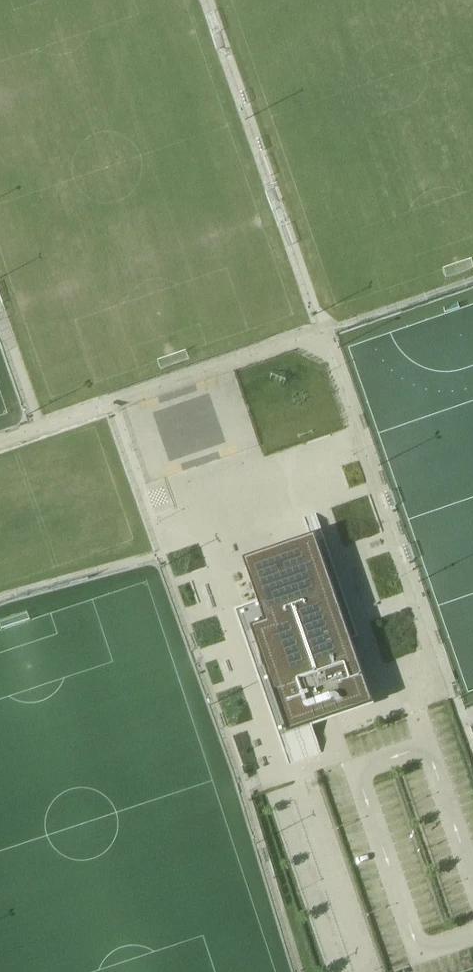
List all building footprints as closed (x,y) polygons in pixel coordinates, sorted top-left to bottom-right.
[(244,106),(248,104),(244,91),(239,93),(244,106)] [(260,153),(264,151),(260,138),(255,140),(260,153)] [(162,458),(186,458),(186,405),(162,405),(162,458)] [(396,507),(391,491),(385,494),(390,509),(396,507)] [(315,537),(351,641),(358,638),(322,535),(315,537)] [(286,725),(289,733),(311,726),(373,704),(351,641),(315,537),(310,539),(245,562),(260,603),(267,624),(253,629),(286,725)] [(415,560),(409,544),(403,547),(408,562),(415,560)] [(267,624),(260,603),(236,611),(280,736),(289,733),(253,629),(267,624)]
